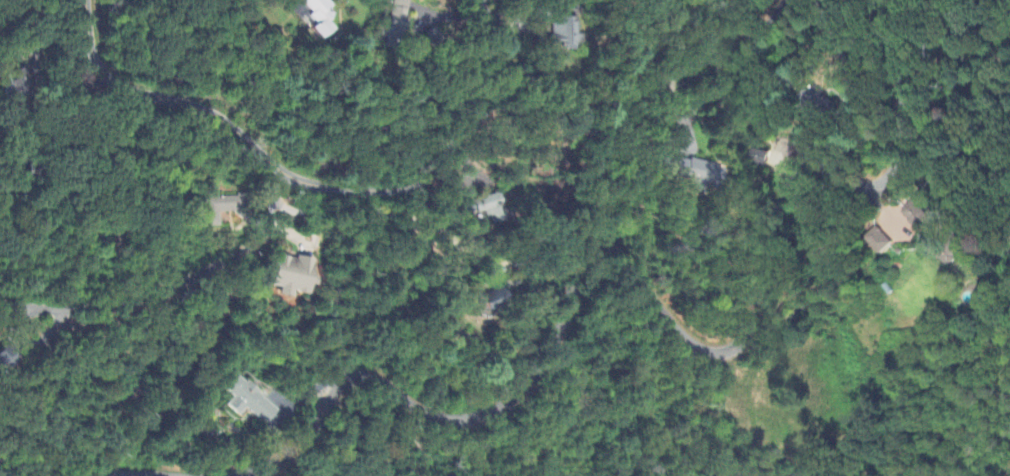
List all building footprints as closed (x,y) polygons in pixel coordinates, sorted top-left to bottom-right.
[(312,13),(309,16),(316,25),(312,28),(320,40),(334,29),(328,20),(334,16),(328,9),(332,6),(328,0),(302,0),(312,13)] [(411,1),(405,0),(396,0),(388,31),(402,35),(411,1)] [(555,51),(579,50),(578,18),(554,19),(555,51)] [(32,94),(31,73),(5,74),(6,95),(32,94)] [(722,170),(671,155),(666,175),(688,181),(686,191),(699,195),(701,186),(716,190),(722,170)] [(902,215),(922,234),(933,222),(913,203),(902,215)] [(883,256),(895,244),(879,229),(868,242),(883,256)] [(966,246),(951,241),(943,261),(958,266),(966,246)] [(307,297),(309,286),(315,287),(317,280),(311,278),(315,261),(299,257),(298,260),(279,256),(272,288),(279,290),(278,297),(290,299),(292,293),(307,297)] [(13,357),(17,355),(12,346),(0,352),(0,373),(17,365),(13,357)] [(226,392),(232,399),(226,406),(237,417),(244,409),(262,426),(277,411),(240,376),(226,392)]
